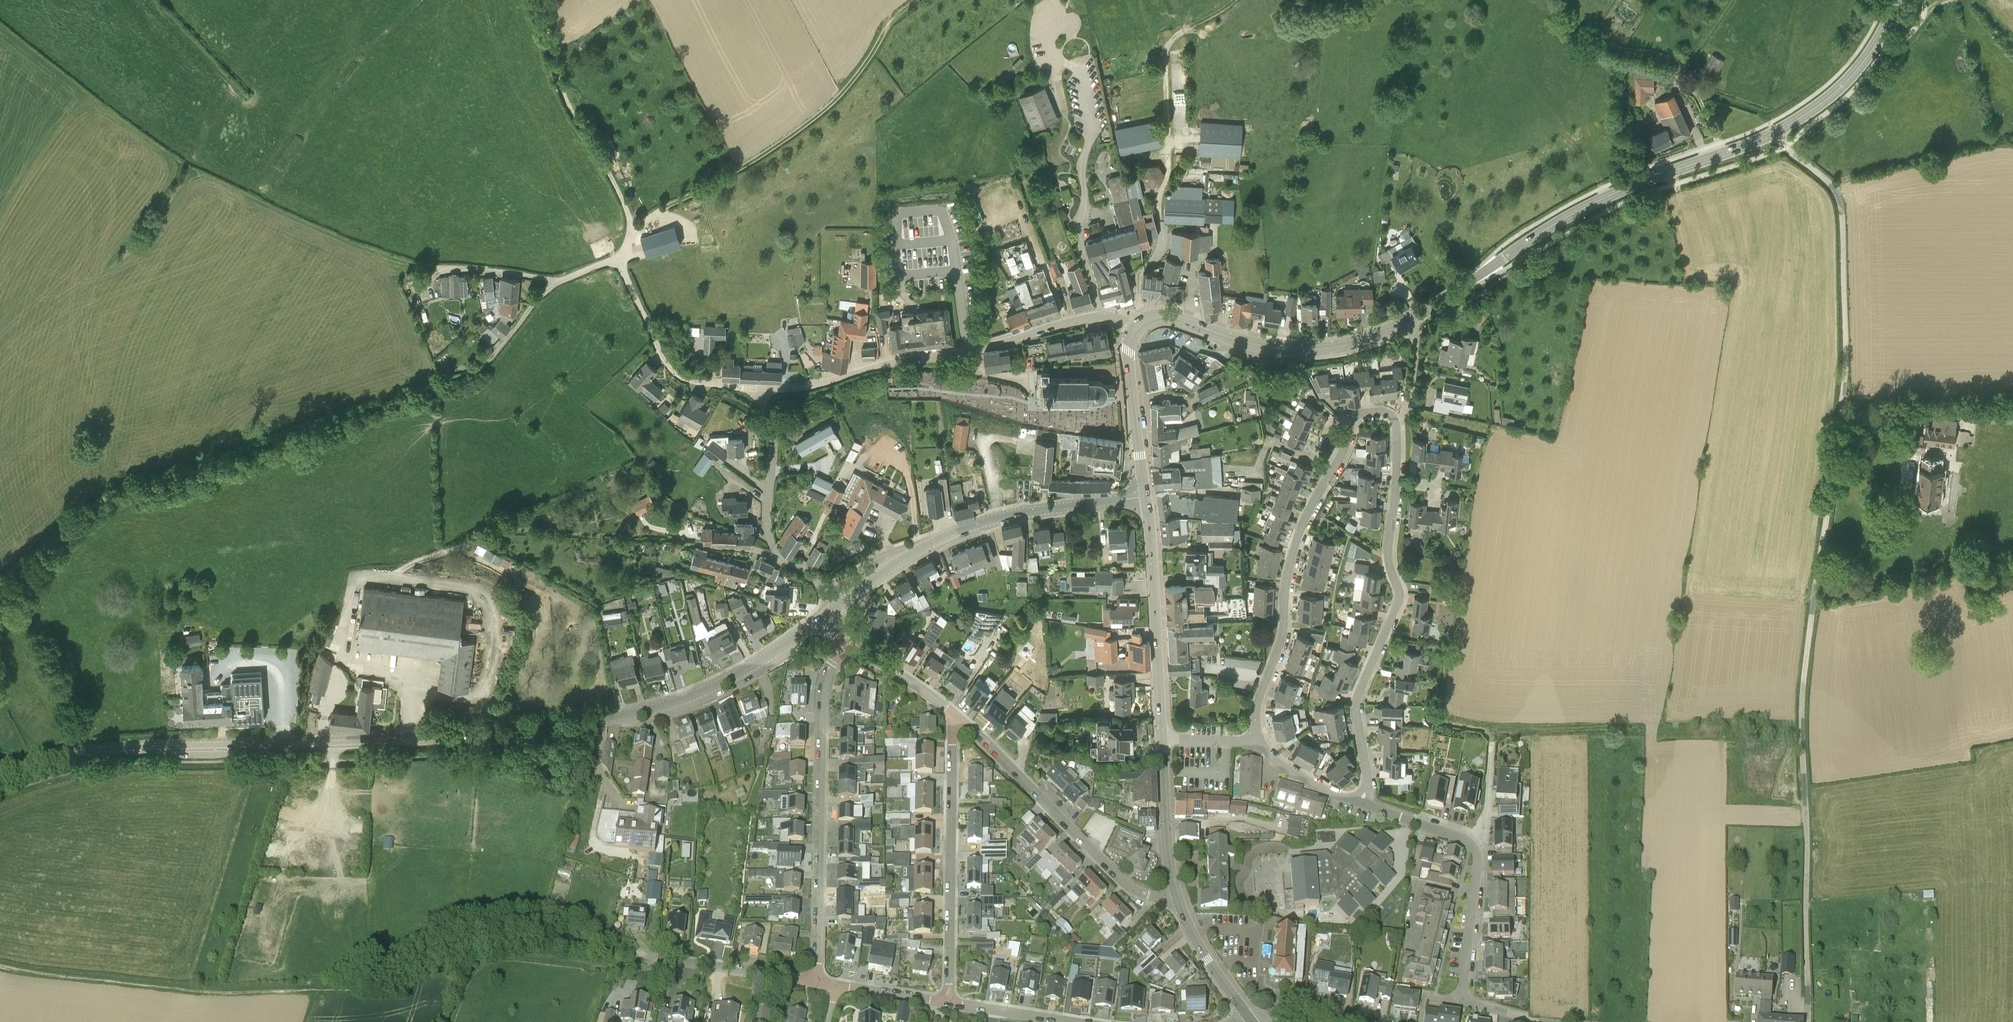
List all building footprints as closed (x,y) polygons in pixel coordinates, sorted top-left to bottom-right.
[(1718,74),(1726,59),(1714,53),(1706,67),(1718,74)] [(1654,91),(1655,78),(1637,78),(1635,103),(1646,103),(1646,95),(1653,95),(1653,91),(1654,91)] [(1058,118),(1044,85),(1019,95),(1033,129),(1058,118)] [(1669,114),(1680,109),(1674,94),(1665,98),(1668,104),(1666,105),(1669,112),(1669,114)] [(1680,137),(1669,114),(1669,112),(1666,105),(1668,104),(1665,98),(1654,102),(1665,127),(1649,134),(1655,149),(1668,143),(1674,140),(1680,137)] [(1669,114),(1680,137),(1691,132),(1680,109),(1669,114)] [(1155,119),(1115,127),(1120,150),(1159,142),(1155,119)] [(1199,155),(1240,158),(1242,124),(1201,121),(1199,155)] [(1158,163),(1146,163),(1143,174),(1148,183),(1159,182),(1164,172),(1158,163)] [(1118,251),(1141,244),(1123,175),(1109,179),(1116,202),(1117,202),(1124,230),(1103,236),(1099,220),(1089,223),(1093,239),(1086,241),(1103,301),(1131,293),(1122,261),(1121,262),(1118,251)] [(1141,244),(1141,246),(1150,244),(1148,237),(1158,235),(1152,210),(1142,212),(1138,197),(1143,196),(1139,177),(1125,180),(1124,175),(1123,175),(1141,244)] [(1184,198),(1185,185),(1171,184),(1170,195),(1165,195),(1164,222),(1204,224),(1204,221),(1206,200),(1184,198)] [(1202,197),(1202,186),(1185,185),(1184,198),(1206,200),(1206,197),(1202,197)] [(1206,197),(1206,200),(1204,221),(1222,222),(1223,198),(1206,197)] [(1181,232),(1171,232),(1171,258),(1181,261),(1181,254),(1196,255),(1197,247),(1209,247),(1210,234),(1207,233),(1207,225),(1200,225),(1200,233),(1181,232)] [(990,243),(987,232),(982,234),(985,245),(990,243)] [(637,260),(673,250),(668,234),(647,241),(645,235),(635,239),(633,246),(637,260)] [(1400,269),(1418,258),(1414,251),(1419,248),(1411,234),(1378,255),(1383,263),(1392,257),(1400,269)] [(1049,284),(1044,268),(1043,268),(1042,265),(1035,268),(1026,240),(1001,249),(1015,281),(1014,282),(1017,287),(1017,288),(1020,295),(1032,322),(1060,313),(1054,297),(1052,290),(1051,290),(1049,284)] [(1047,259),(1050,266),(1057,264),(1055,256),(1047,259)] [(1070,294),(1071,299),(1075,308),(1094,303),(1080,264),(1077,257),(1065,261),(1068,268),(1066,269),(1073,287),(1068,288),(1070,294)] [(1162,278),(1177,282),(1181,261),(1171,258),(1166,257),(1161,272),(1163,273),(1162,278)] [(1220,294),(1219,285),(1217,271),(1221,270),(1220,257),(1205,259),(1207,271),(1199,272),(1202,296),(1220,294)] [(860,261),(860,286),(876,285),(876,261),(860,261)] [(1057,264),(1050,266),(1054,279),(1062,277),(1057,264)] [(1158,295),(1162,278),(1163,273),(1161,272),(1144,270),(1141,292),(1151,294),(1157,294),(1158,295)] [(449,296),(460,296),(459,276),(459,273),(448,274),(448,276),(449,296)] [(459,276),(460,296),(469,296),(467,276),(459,276)] [(500,281),(493,280),(493,276),(483,278),(484,291),(488,309),(489,309),(496,302),(496,301),(499,299),(517,301),(518,289),(519,279),(501,277),(500,281)] [(1176,286),(1177,282),(1162,278),(1158,295),(1182,301),(1184,288),(1176,286)] [(1372,301),(1372,291),(1372,287),(1343,288),(1344,293),(1335,293),(1336,310),(1338,310),(1338,313),(1344,312),(1344,309),(1360,309),(1360,302),(1372,301)] [(1013,330),(1032,322),(1020,295),(1017,288),(1007,291),(1010,299),(1013,298),(1017,308),(1006,313),(1013,330)] [(866,327),(867,321),(868,305),(869,293),(846,290),(844,303),(854,303),(854,311),(847,310),(847,318),(840,317),(840,319),(847,320),(845,334),(851,334),(851,335),(865,337),(866,327)] [(1330,316),(1330,290),(1322,290),(1322,303),(1315,303),(1315,296),(1301,296),(1302,318),(1307,317),(1307,320),(1317,319),(1316,319),(1316,317),(1330,316)] [(1221,310),(1220,306),(1221,306),(1221,304),(1220,304),(1220,294),(1202,296),(1205,318),(1218,316),(1217,311),(1221,310)] [(1294,314),(1296,296),(1288,295),(1286,312),(1294,314)] [(516,315),(517,301),(499,299),(498,313),(501,313),(500,319),(491,329),(502,338),(511,327),(506,323),(509,318),(510,314),(516,315)] [(1235,299),(1233,317),(1249,319),(1249,315),(1251,301),(1250,301),(1251,299),(1250,299),(1250,301),(1235,299)] [(1273,301),(1266,300),(1266,301),(1251,299),(1250,301),(1251,301),(1249,315),(1263,317),(1262,322),(1283,325),(1285,317),(1280,316),(1281,309),(1276,308),(1272,307),(1273,301)] [(902,325),(890,326),(893,350),(952,342),(948,308),(901,314),(902,325)] [(890,317),(889,310),(889,309),(876,310),(879,331),(887,330),(885,318),(890,317)] [(1232,324),(1248,325),(1249,319),(1233,317),(1232,324)] [(845,334),(847,320),(840,319),(838,332),(833,332),(830,351),(849,353),(851,335),(851,334),(845,334)] [(481,334),(488,327),(481,320),(474,327),(481,334)] [(705,351),(714,352),(714,337),(725,338),(725,327),(705,326),(705,337),(705,351)] [(1087,351),(1088,355),(1093,354),(1099,353),(1111,351),(1106,330),(1084,334),(1085,339),(1087,351)] [(457,331),(452,335),(455,339),(460,335),(457,331)] [(795,332),(797,344),(805,339),(802,331),(801,331),(795,332)] [(789,346),(797,344),(795,332),(787,334),(789,346)] [(1477,353),(1478,344),(1479,339),(1461,335),(1460,341),(1441,337),(1439,347),(1441,348),(1438,361),(1454,364),(1455,362),(1466,365),(1469,352),(1477,353)] [(1066,355),(1064,343),(1063,338),(1046,341),(1048,354),(1049,358),(1057,357),(1058,362),(1064,361),(1063,356),(1066,355)] [(1066,355),(1087,351),(1085,339),(1064,343),(1066,355)] [(1026,358),(1048,354),(1046,341),(1024,345),(1026,358)] [(822,353),(822,345),(814,345),(814,353),(822,353)] [(1165,382),(1162,365),(1161,358),(1171,357),(1170,346),(1143,351),(1138,352),(1145,386),(1165,382)] [(875,357),(874,347),(861,348),(863,358),(875,357)] [(1011,366),(1009,349),(984,352),(986,370),(1011,366)] [(849,353),(830,351),(825,351),(823,367),(846,369),(849,353)] [(1196,382),(1204,372),(1179,355),(1169,370),(1179,377),(1177,379),(1189,387),(1194,381),(1196,382)] [(723,378),(739,379),(740,364),(734,364),(734,358),(724,357),(723,378)] [(655,399),(662,390),(649,379),(657,370),(646,362),(631,380),(628,383),(638,392),(641,389),(655,399)] [(753,364),(740,364),(739,379),(756,379),(781,380),(782,362),(767,362),(767,369),(753,369),(753,364)] [(445,377),(453,375),(450,363),(441,365),(445,377)] [(1403,381),(1402,371),(1401,365),(1392,366),(1392,368),(1379,370),(1379,372),(1383,399),(1383,396),(1397,394),(1396,386),(1398,386),(1397,382),(1403,381)] [(1097,380),(1087,380),(1087,378),(1070,378),(1070,377),(1065,377),(1065,378),(1048,378),(1048,366),(1041,367),(1041,369),(1048,369),(1048,371),(1037,371),(1037,385),(1035,385),(1035,395),(1037,395),(1036,406),(1045,406),(1045,403),(1087,403),(1087,400),(1097,400),(1099,400),(1100,399),(1102,398),(1104,397),(1105,396),(1114,396),(1114,384),(1105,384),(1104,384),(1103,383),(1102,382),(1100,381),(1099,381),(1097,380)] [(1373,373),(1369,374),(1369,369),(1361,370),(1363,386),(1369,386),(1370,398),(1374,397),(1374,400),(1383,399),(1379,372),(1373,373)] [(1358,387),(1363,386),(1361,370),(1353,371),(1355,382),(1345,383),(1347,403),(1360,402),(1358,387)] [(1347,403),(1345,383),(1337,384),(1336,379),(1329,380),(1328,373),(1315,375),(1322,391),(1329,390),(1330,395),(1333,395),(1334,402),(1346,401),(1347,403)] [(1311,388),(1305,378),(1299,382),(1304,391),(1311,388)] [(1465,403),(1468,387),(1445,382),(1443,392),(1437,390),(1434,401),(1449,404),(1451,400),(1465,403)] [(1220,392),(1216,383),(1198,392),(1202,400),(1220,392)] [(1245,402),(1255,403),(1255,393),(1250,393),(1250,389),(1246,389),(1245,402)] [(697,428),(701,420),(706,412),(699,407),(703,400),(692,394),(688,401),(678,417),(697,428)] [(1151,404),(1151,420),(1163,418),(1180,417),(1180,410),(1188,409),(1185,403),(1180,404),(1180,402),(1170,403),(1170,400),(1163,400),(1164,403),(1151,404)] [(1311,405),(1305,402),(1300,400),(1298,403),(1297,403),(1294,409),(1300,412),(1312,418),(1316,419),(1317,418),(1316,418),(1320,409),(1311,405)] [(669,409),(663,403),(658,409),(665,414),(669,409)] [(1300,412),(1294,409),(1292,408),(1290,411),(1295,414),(1292,420),(1308,427),(1309,426),(1308,426),(1312,418),(1300,412)] [(1265,416),(1271,419),(1274,413),(1267,410),(1265,416)] [(747,417),(753,426),(756,436),(761,435),(760,433),(761,432),(759,423),(758,424),(751,414),(747,417)] [(969,423),(969,417),(957,415),(957,421),(953,446),(966,448),(969,423)] [(1523,423),(1514,422),(1508,420),(1509,417),(1503,415),(1503,416),(1501,423),(1502,423),(1522,427),(1525,428),(1526,424),(1523,423)] [(1167,424),(1163,425),(1163,418),(1151,420),(1152,440),(1177,438),(1186,435),(1199,432),(1197,423),(1175,428),(1167,428),(1167,424)] [(1934,418),(1933,427),(1927,427),(1927,425),(1926,425),(1925,433),(1912,432),(1912,430),(1911,430),(1909,449),(1924,451),(1925,442),(1952,445),(1954,430),(1953,430),(1954,420),(1934,418)] [(1308,428),(1308,427),(1292,420),(1289,426),(1284,424),(1283,427),(1288,430),(1291,431),(1303,437),(1307,428),(1308,428)] [(802,453),(837,434),(830,422),(795,441),(802,453)] [(1366,447),(1384,448),(1385,434),(1380,434),(1380,428),(1359,427),(1359,435),(1370,436),(1370,441),(1366,441),(1366,447)] [(1307,438),(1303,437),(1291,431),(1288,437),(1283,435),(1282,438),(1286,441),(1302,448),(1306,440),(1307,440),(1307,439),(1306,439),(1307,438)] [(1272,437),(1278,440),(1281,434),(1275,432),(1272,437)] [(1122,449),(1122,439),(1063,433),(1062,446),(1072,447),(1070,471),(1085,473),(1085,475),(1120,476),(1122,449)] [(742,438),(728,439),(728,435),(711,436),(706,442),(709,444),(704,450),(720,462),(727,453),(729,453),(743,452),(742,438)] [(1178,448),(1178,443),(1187,442),(1186,435),(1177,438),(1152,440),(1152,451),(1153,460),(1167,459),(1166,452),(1171,452),(1171,448),(1178,448)] [(1426,440),(1423,440),(1413,439),(1411,456),(1418,456),(1417,464),(1438,467),(1440,448),(1439,448),(1439,450),(1425,449),(1426,440)] [(862,444),(855,440),(851,448),(858,451),(862,444)] [(1033,465),(1051,466),(1053,442),(1035,440),(1033,465)] [(1221,454),(1211,455),(1210,446),(1190,449),(1191,457),(1171,459),(1171,466),(1161,466),(1159,466),(1153,467),(1155,486),(1168,484),(1168,487),(1214,487),(1214,485),(1222,485),(1222,469),(1221,459),(1221,454)] [(1386,448),(1384,448),(1366,447),(1365,461),(1364,467),(1379,468),(1380,462),(1385,462),(1386,448)] [(1462,460),(1463,454),(1452,453),(1453,449),(1440,448),(1438,467),(1450,468),(1449,474),(1460,475),(1461,468),(1466,468),(1469,467),(1469,463),(1467,461),(1462,460)] [(1291,454),(1282,450),(1280,455),(1289,459),(1291,454)] [(845,458),(853,462),(856,455),(849,451),(845,458)] [(693,468),(703,475),(713,459),(702,452),(700,456),(701,457),(693,468)] [(1923,457),(1918,490),(1915,490),(1914,500),(1928,502),(1928,505),(1935,506),(1936,503),(1939,503),(1941,487),(1945,488),(1946,477),(1942,476),(1943,472),(1944,472),(1944,471),(1943,471),(1943,467),(1939,466),(1940,459),(1934,458),(1931,458),(1923,457)] [(665,469),(660,464),(653,458),(648,464),(661,475),(665,469)] [(1281,467),(1303,476),(1308,478),(1309,478),(1309,477),(1308,477),(1312,468),(1291,459),(1290,463),(1294,465),(1291,471),(1281,466),(1281,467)] [(1067,480),(1050,479),(1051,466),(1033,465),(1032,483),(1040,484),(1040,490),(1049,491),(1048,491),(1072,493),(1074,493),(1073,480),(1067,480)] [(1281,467),(1276,465),(1274,468),(1278,470),(1275,476),(1277,477),(1299,486),(1300,485),(1299,485),(1303,476),(1281,467)] [(1379,475),(1379,468),(1364,467),(1364,473),(1358,473),(1357,487),(1375,489),(1375,488),(1378,488),(1379,479),(1373,478),(1373,474),(1379,475)] [(839,502),(843,496),(850,499),(848,504),(838,525),(836,530),(833,536),(836,538),(841,527),(855,534),(872,502),(901,517),(908,505),(885,493),(887,489),(854,472),(844,491),(834,486),(829,497),(839,502)] [(817,475),(812,488),(830,494),(834,481),(817,475)] [(939,487),(924,489),(926,505),(929,504),(930,512),(939,511),(938,509),(950,508),(946,476),(938,477),(939,487)] [(1295,495),(1299,486),(1277,477),(1276,479),(1283,482),(1279,490),(1295,496),(1296,495),(1295,495)] [(1073,480),(1074,493),(1110,490),(1109,478),(1081,480),(1079,480),(1073,480)] [(978,498),(964,502),(962,489),(962,488),(961,482),(951,484),(952,491),(954,501),(953,501),(954,508),(957,521),(976,516),(974,509),(980,507),(978,498)] [(1242,486),(1241,498),(1260,499),(1260,488),(1242,486)] [(1375,489),(1357,487),(1341,486),(1340,493),(1357,494),(1357,501),(1366,501),(1375,502),(1375,489)] [(1295,497),(1295,496),(1279,490),(1277,496),(1271,493),(1269,497),(1276,500),(1291,506),(1294,497),(1295,497)] [(1177,494),(1176,492),(1175,492),(1156,493),(1159,513),(1232,520),(1236,521),(1238,498),(1208,495),(1204,495),(1204,498),(1179,496),(1179,494),(1177,494)] [(649,494),(632,503),(638,515),(656,506),(649,494)] [(746,500),(736,501),(735,497),(728,498),(723,497),(724,507),(723,507),(723,514),(730,514),(747,512),(746,500)] [(845,508),(826,499),(823,506),(842,514),(845,508)] [(1291,506),(1276,500),(1273,505),(1273,506),(1267,504),(1265,507),(1271,510),(1287,516),(1290,507),(1291,507),(1291,506)] [(1356,500),(1353,500),(1352,512),(1361,513),(1361,520),(1370,521),(1369,526),(1378,527),(1379,508),(1366,507),(1366,501),(1357,501),(1356,500)] [(1454,529),(1457,506),(1458,501),(1447,500),(1446,505),(1440,504),(1440,511),(1432,510),(1430,529),(1431,529),(1431,526),(1454,529)] [(1430,529),(1432,510),(1425,510),(1426,504),(1410,502),(1408,522),(1407,522),(1417,524),(1418,524),(1418,527),(1430,529)] [(1292,518),(1287,516),(1271,510),(1268,516),(1264,514),(1263,518),(1267,519),(1266,520),(1288,528),(1291,520),(1292,520),(1292,519),(1292,518)] [(1232,539),(1232,520),(1159,513),(1160,517),(1162,539),(1186,537),(1186,540),(1209,540),(1209,541),(1232,539)] [(800,537),(809,523),(797,514),(780,539),(784,543),(780,548),(791,555),(801,539),(800,537)] [(1284,537),(1288,528),(1266,520),(1265,523),(1272,526),(1270,531),(1268,530),(1264,539),(1277,544),(1280,537),(1284,539),(1284,538),(1285,538),(1284,537)] [(1014,537),(1014,538),(1022,535),(1020,522),(1002,527),(1005,539),(1014,537)] [(734,533),(735,545),(754,545),(754,533),(752,533),(753,524),(736,524),(736,533),(734,533)] [(1034,529),(1036,545),(1037,550),(1039,550),(1040,554),(1048,553),(1047,544),(1064,541),(1063,531),(1049,533),(1048,527),(1034,529)] [(1127,555),(1127,560),(1135,560),(1134,550),(1135,550),(1135,548),(1134,548),(1133,529),(1126,529),(1126,527),(1108,528),(1109,544),(1127,543),(1127,555)] [(735,545),(734,533),(716,533),(716,529),(704,529),(703,541),(710,542),(710,544),(727,545),(735,545)] [(1013,554),(1007,554),(1007,557),(1009,565),(1023,565),(1025,535),(1022,535),(1014,538),(1013,554)] [(1311,549),(1332,555),(1335,543),(1313,538),(1311,549)] [(1209,541),(1209,548),(1231,548),(1232,539),(1209,541)] [(819,540),(808,561),(817,566),(828,545),(819,540)] [(1352,540),(1348,555),(1354,556),(1354,557),(1357,556),(1360,545),(1352,540)] [(1415,544),(1419,551),(1424,548),(1421,541),(1415,544)] [(966,548),(974,567),(994,559),(988,542),(975,547),(974,545),(966,548)] [(1256,558),(1278,563),(1281,550),(1265,546),(1262,559),(1256,557),(1256,558)] [(482,556),(500,565),(501,564),(505,558),(505,557),(486,548),(485,550),(483,555),(482,556)] [(724,584),(731,563),(706,557),(708,551),(696,548),(692,564),(718,571),(715,582),(724,584)] [(958,573),(974,567),(966,548),(959,551),(959,553),(952,556),(958,573)] [(1329,566),(1332,555),(1311,549),(1308,561),(1329,566)] [(1205,584),(1219,584),(1219,572),(1222,572),(1222,563),(1204,564),(1203,550),(1187,550),(1187,572),(1205,572),(1205,584)] [(1002,564),(1003,569),(1010,568),(1009,565),(1007,557),(1007,554),(999,553),(1002,564)] [(1032,571),(1038,570),(1036,556),(1030,557),(1032,571)] [(766,581),(773,584),(780,570),(773,567),(774,564),(761,558),(761,560),(757,558),(751,570),(758,574),(759,570),(769,574),(766,581)] [(930,579),(940,573),(932,558),(915,568),(928,592),(935,588),(930,579)] [(1275,576),(1278,563),(1256,558),(1256,559),(1261,561),(1259,572),(1275,576)] [(1326,578),(1329,566),(1308,561),(1305,572),(1326,578)] [(1378,590),(1380,574),(1373,573),(1373,572),(1368,571),(1369,564),(1356,562),(1354,574),(1356,575),(1354,586),(1362,588),(1378,590)] [(746,580),(749,569),(731,563),(724,584),(733,586),(735,577),(746,580)] [(1123,588),(1123,576),(1113,576),(1113,570),(1095,570),(1095,575),(1071,575),(1071,588),(1097,588),(1097,582),(1105,582),(1105,588),(1123,588)] [(1323,589),(1326,578),(1305,572),(1302,584),(1323,589)] [(954,586),(960,584),(956,573),(950,575),(954,586)] [(667,580),(669,593),(678,591),(675,578),(667,580)] [(695,596),(693,596),(693,592),(689,593),(686,578),(682,579),(685,594),(686,594),(686,598),(695,640),(705,635),(715,654),(726,649),(714,626),(709,629),(708,630),(703,620),(701,620),(695,596)] [(918,596),(915,591),(908,578),(895,585),(902,598),(910,593),(919,609),(920,609),(930,606),(929,603),(924,593),(918,596)] [(1028,593),(1029,580),(1019,580),(1019,593),(1028,593)] [(669,595),(665,583),(659,584),(662,596),(669,595)] [(1222,598),(1222,584),(1219,584),(1205,584),(1165,585),(1167,619),(1172,618),(1173,625),(1204,623),(1203,599),(1222,598)] [(1256,599),(1273,600),(1274,586),(1257,585),(1256,599)] [(468,691),(475,641),(459,639),(464,599),(364,586),(357,646),(442,657),(438,687),(468,691)] [(1383,591),(1378,590),(1362,588),(1360,600),(1353,599),(1352,607),(1367,610),(1368,603),(1381,605),(1383,591)] [(770,607),(774,607),(788,609),(789,594),(766,592),(765,598),(770,599),(770,607)] [(891,604),(899,599),(896,595),(889,600),(891,604)] [(1322,609),(1323,597),(1300,596),(1299,608),(1322,609)] [(1428,599),(1424,598),(1414,596),(1412,614),(1415,615),(1413,627),(1422,629),(1430,630),(1432,616),(1425,615),(1428,599)] [(735,613),(746,607),(741,597),(738,599),(730,603),(735,613)] [(902,604),(899,599),(891,604),(895,609),(902,604)] [(1103,619),(1132,619),(1132,607),(1137,607),(1137,599),(1117,599),(1117,607),(1103,607),(1103,619)] [(1272,613),(1273,600),(1256,599),(1255,612),(1272,613)] [(755,607),(766,611),(768,604),(757,600),(755,607)] [(727,601),(720,602),(721,615),(729,614),(727,601)] [(1367,615),(1367,610),(1352,607),(1350,616),(1354,616),(1352,627),(1367,629),(1368,624),(1374,625),(1375,616),(1367,615)] [(1322,621),(1322,609),(1299,608),(1299,620),(1322,621)] [(887,615),(887,610),(877,609),(876,617),(870,617),(870,616),(868,637),(884,638),(883,642),(892,643),(895,615),(887,615)] [(602,613),(604,619),(621,616),(620,610),(602,613)] [(761,615),(759,616),(756,610),(751,613),(749,611),(743,614),(751,629),(752,628),(755,633),(767,627),(761,615)] [(973,630),(976,625),(985,632),(989,635),(1004,615),(1003,614),(987,612),(982,617),(975,612),(969,620),(971,625),(973,630)] [(629,622),(628,615),(621,616),(604,619),(605,627),(629,622)] [(967,631),(971,629),(965,616),(961,618),(964,626),(967,631)] [(904,653),(915,660),(924,645),(926,642),(931,645),(944,625),(934,619),(927,629),(928,629),(922,638),(918,643),(913,639),(904,653)] [(714,626),(726,649),(737,643),(725,621),(720,623),(714,626)] [(1191,642),(1190,637),(1213,635),(1213,634),(1220,634),(1219,623),(1217,623),(1204,623),(1173,625),(1167,625),(1169,658),(1197,656),(1197,652),(1217,651),(1216,640),(1191,642)] [(978,642),(985,632),(976,625),(973,630),(969,635),(978,642)] [(1096,637),(1096,639),(1105,638),(1106,629),(1086,626),(1084,635),(1096,637)] [(1367,629),(1352,627),(1349,626),(1347,635),(1342,634),(1340,645),(1353,648),(1355,641),(1365,642),(1367,629)] [(199,633),(179,636),(180,645),(201,642),(199,633)] [(1129,665),(1132,665),(1151,664),(1150,641),(1141,641),(1140,633),(1130,633),(1130,637),(1129,637),(1129,640),(1129,654),(1126,654),(1126,660),(1129,660),(1129,665)] [(1312,641),(1310,640),(1297,635),(1293,645),(1308,651),(1311,645),(1315,646),(1317,640),(1313,638),(1312,641)] [(322,643),(329,646),(332,638),(325,636),(322,643)] [(1025,654),(1033,640),(1027,637),(1019,650),(1025,654)] [(1116,638),(1105,638),(1105,646),(1094,646),(1095,659),(1117,658),(1116,638)] [(931,645),(935,648),(937,645),(939,642),(935,639),(931,645)] [(692,650),(686,651),(684,643),(664,649),(669,666),(675,664),(676,665),(688,661),(689,666),(696,664),(692,650)] [(1315,653),(1308,651),(1293,645),(1289,655),(1305,661),(1307,655),(1313,657),(1315,653)] [(1338,670),(1353,676),(1358,663),(1347,659),(1351,650),(1355,651),(1355,650),(1337,648),(1333,659),(1341,662),(1338,670)] [(944,662),(948,665),(954,657),(944,650),(938,658),(932,653),(923,666),(935,673),(938,668),(939,669),(944,662)] [(1419,652),(1415,652),(1405,650),(1403,666),(1398,665),(1396,676),(1412,679),(1413,678),(1403,676),(1404,667),(1416,669),(1419,652)] [(949,666),(954,669),(945,681),(958,690),(967,678),(973,669),(961,661),(964,656),(959,652),(956,657),(949,666)] [(324,693),(331,664),(320,653),(311,690),(324,693)] [(635,660),(632,653),(628,654),(611,659),(618,683),(630,680),(632,684),(638,682),(632,661),(635,660)] [(648,679),(665,674),(660,659),(658,654),(648,657),(647,654),(641,656),(644,665),(648,679)] [(1303,667),(1305,661),(1289,655),(1286,665),(1297,670),(1296,672),(1304,675),(1306,668),(1303,667)] [(1168,659),(1169,671),(1199,669),(1198,656),(1197,656),(1169,658),(1169,659),(1168,659)] [(182,665),(183,665),(186,721),(217,719),(217,722),(224,721),(224,719),(232,718),(233,721),(260,719),(257,666),(231,668),(232,683),(222,684),(222,691),(203,692),(202,676),(204,676),(202,663),(182,665)] [(1059,671),(1055,664),(1049,667),(1053,674),(1059,671)] [(1326,676),(1322,686),(1337,692),(1334,690),(1336,685),(1347,689),(1353,676),(1338,670),(1336,669),(1332,678),(1326,676)] [(1295,692),(1301,677),(1287,672),(1285,677),(1281,676),(1278,685),(1295,692)] [(1087,675),(1087,683),(1103,682),(1103,674),(1087,675)] [(1200,688),(1200,674),(1191,674),(1191,677),(1190,677),(1190,679),(1191,679),(1190,702),(1207,703),(1207,688),(1200,688)] [(1412,679),(1396,676),(1395,676),(1394,686),(1391,686),(1388,704),(1402,704),(1404,689),(1411,690),(1416,691),(1418,680),(1412,679)] [(371,707),(385,708),(387,687),(382,687),(383,680),(363,678),(361,687),(360,687),(357,714),(357,727),(368,728),(371,707)] [(966,696),(978,705),(992,687),(979,678),(966,696)] [(1113,697),(1113,710),(1127,709),(1127,710),(1129,710),(1129,709),(1130,709),(1130,700),(1134,700),(1134,679),(1113,680),(1113,689),(1107,689),(1108,697),(1113,697)] [(876,686),(868,685),(846,683),(844,707),(854,708),(854,703),(875,705),(876,686)] [(1313,689),(1319,692),(1322,686),(1315,683),(1313,689)] [(805,691),(805,684),(792,684),(791,705),(799,705),(799,708),(806,708),(806,691),(805,691)] [(1291,702),(1295,692),(1278,685),(1274,695),(1276,695),(1275,706),(1291,706),(1291,702)] [(1337,692),(1322,686),(1319,692),(1331,697),(1333,691),(1337,693),(1337,692)] [(1008,704),(1004,701),(1008,696),(1001,690),(992,701),(984,710),(997,721),(1005,712),(1003,710),(1008,704)] [(314,691),(311,700),(321,703),(324,694),(314,691)] [(754,698),(741,703),(746,717),(742,719),(745,726),(754,722),(752,716),(767,710),(764,702),(756,705),(754,698)] [(874,718),(875,705),(854,703),(854,708),(844,707),(843,715),(874,718)] [(1325,721),(1344,718),(1342,704),(1334,706),(1333,703),(1326,704),(1327,707),(1318,708),(1319,714),(1323,713),(1325,721)] [(1402,704),(1388,704),(1381,704),(1381,706),(1375,706),(1375,712),(1381,712),(1381,715),(1384,715),(1384,725),(1392,726),(1392,716),(1402,716),(1402,704)] [(726,745),(728,748),(733,746),(730,737),(741,732),(738,722),(732,706),(720,711),(723,719),(717,721),(722,735),(726,745)] [(874,714),(883,714),(883,707),(875,706),(874,714)] [(1274,716),(1272,717),(1274,727),(1292,723),(1290,714),(1291,706),(1275,706),(1274,716)] [(1034,726),(1035,723),(1020,709),(1004,727),(1006,728),(1005,729),(1007,731),(1008,730),(1015,736),(1020,730),(1026,735),(1034,726)] [(357,714),(342,713),(332,712),(331,725),(357,727),(357,714)] [(703,739),(716,734),(709,715),(696,720),(703,739)] [(1131,727),(1131,725),(1110,725),(1110,716),(1097,717),(1090,717),(1091,743),(1090,743),(1090,753),(1096,752),(1096,756),(1097,756),(1097,754),(1123,753),(1123,748),(1132,748),(1131,734),(1132,734),(1132,733),(1133,733),(1133,732),(1134,731),(1134,730),(1133,729),(1133,728),(1132,727),(1131,727)] [(773,732),(776,720),(767,718),(764,730),(773,732)] [(1327,736),(1343,733),(1341,723),(1345,723),(1344,718),(1325,721),(1327,736)] [(921,729),(921,736),(935,737),(935,735),(935,728),(935,722),(929,722),(929,720),(921,720),(912,720),(912,729),(921,729)] [(696,745),(694,739),(688,723),(676,728),(678,734),(677,734),(680,743),(674,745),(678,758),(685,755),(684,753),(690,751),(689,748),(696,745)] [(1294,733),(1292,723),(1274,727),(1277,736),(1278,736),(1285,745),(1294,739),(1294,740),(1297,737),(1294,733)] [(791,737),(791,745),(805,746),(805,731),(791,731),(791,725),(776,724),(776,737),(791,737)] [(1392,726),(1384,725),(1379,725),(1378,741),(1379,741),(1379,738),(1384,738),(1384,752),(1396,752),(1396,738),(1401,739),(1401,726),(1392,726)] [(886,740),(896,740),(896,730),(892,730),(891,726),(887,727),(886,740)] [(855,736),(855,734),(840,734),(840,747),(863,747),(864,736),(855,736)] [(717,737),(721,747),(726,745),(722,735),(717,737)] [(649,765),(651,751),(652,751),(653,742),(649,741),(649,737),(641,736),(640,740),(636,740),(635,749),(639,749),(637,763),(649,765)] [(1301,740),(1300,742),(1297,737),(1294,740),(1298,745),(1292,756),(1301,761),(1310,746),(1301,740)] [(917,747),(917,741),(901,741),(894,741),(894,746),(901,745),(901,747),(908,748),(908,759),(932,759),(933,748),(917,747)] [(615,745),(606,744),(603,766),(611,777),(615,745)] [(728,748),(726,745),(721,747),(723,754),(729,752),(728,748)] [(1323,753),(1310,746),(1301,761),(1309,766),(1318,754),(1322,756),(1323,753)] [(863,760),(863,747),(840,747),(840,760),(861,760),(861,766),(874,766),(885,766),(885,760),(863,760)] [(1336,759),(1349,774),(1354,770),(1350,765),(1353,761),(1345,752),(1336,759)] [(1409,773),(1405,773),(1405,758),(1399,758),(1399,752),(1396,752),(1384,752),(1384,769),(1390,769),(1390,773),(1390,776),(1384,775),(1384,782),(1409,782),(1409,773)] [(917,760),(917,773),(932,773),(932,759),(908,759),(908,760),(917,760)] [(1240,772),(1261,773),(1261,760),(1241,759),(1240,772)] [(1348,775),(1349,774),(1336,759),(1338,761),(1326,771),(1333,779),(1335,777),(1341,784),(1349,777),(1348,775)] [(791,766),(791,760),(781,760),(768,760),(767,772),(791,773),(791,780),(804,781),(804,766),(791,766)] [(644,797),(649,765),(637,763),(633,793),(638,794),(637,800),(644,801),(645,797),(644,797)] [(1077,784),(1078,784),(1090,771),(1062,763),(1046,779),(1064,796),(1063,798),(1077,784)] [(668,782),(668,775),(668,765),(658,765),(658,775),(658,781),(668,782)] [(1323,768),(1321,767),(1318,766),(1315,772),(1320,775),(1323,768)] [(992,774),(992,770),(968,770),(968,784),(989,784),(992,784),(1001,775),(996,771),(992,774)] [(854,785),(854,772),(840,772),(839,786),(859,786),(859,785),(854,785)] [(1156,774),(1134,774),(1134,772),(1119,772),(1119,781),(1132,781),(1132,783),(1133,783),(1147,782),(1147,789),(1156,789),(1157,789),(1156,774)] [(1260,787),(1261,773),(1240,772),(1240,786),(1260,787)] [(1499,818),(1512,818),(1520,817),(1521,801),(1517,801),(1519,777),(1512,776),(1510,775),(1510,776),(1499,776),(1498,779),(1494,778),(1493,789),(1498,789),(1498,801),(1501,801),(1501,806),(1500,806),(1500,816),(1498,816),(1499,818)] [(1428,805),(1444,808),(1447,794),(1453,795),(1456,780),(1442,777),(1440,783),(1432,782),(1428,805)] [(1479,781),(1461,777),(1454,810),(1468,813),(1469,809),(1475,810),(1477,802),(1479,802),(1480,794),(1478,793),(1480,785),(1478,784),(1479,781)] [(1285,806),(1291,785),(1280,781),(1273,802),(1285,806)] [(1157,809),(1156,789),(1147,789),(1147,782),(1133,783),(1133,796),(1136,796),(1136,804),(1147,805),(1147,808),(1157,809)] [(679,783),(668,783),(669,793),(679,792),(679,783)] [(968,797),(989,797),(989,784),(968,784),(968,797)] [(1088,795),(1078,784),(1077,784),(1063,798),(1074,809),(1077,806),(1083,813),(1087,808),(1089,803),(1084,798),(1088,795)] [(1296,809),(1302,792),(1303,789),(1291,785),(1285,806),(1296,809)] [(859,798),(859,786),(839,786),(839,798),(859,798)] [(1260,800),(1260,787),(1240,786),(1239,799),(1260,800)] [(917,800),(932,801),(932,788),(917,788),(917,800)] [(1309,814),(1314,796),(1302,792),(1296,809),(1298,810),(1298,811),(1309,814)] [(1309,814),(1321,818),(1327,799),(1314,796),(1309,814)] [(1089,801),(1089,803),(1087,808),(1094,810),(1097,810),(1099,803),(1096,802),(1097,799),(1090,798),(1089,801)] [(1185,817),(1186,817),(1186,799),(1176,798),(1175,819),(1185,819),(1185,817)] [(779,820),(789,821),(789,815),(803,815),(804,801),(797,801),(797,800),(781,800),(781,807),(780,807),(779,820)] [(932,813),(932,801),(917,800),(916,813),(932,813)] [(1208,812),(1208,800),(1193,800),(1193,816),(1206,817),(1207,812),(1208,812)] [(1230,814),(1245,815),(1246,807),(1229,803),(1221,801),(1208,800),(1208,812),(1230,814)] [(861,809),(861,805),(854,805),(854,809),(839,809),(839,822),(852,822),(852,828),(870,827),(870,821),(861,821),(861,809)] [(995,816),(995,807),(991,807),(991,808),(981,808),(981,816),(968,816),(968,828),(988,829),(989,817),(995,816)] [(660,829),(661,823),(662,813),(637,810),(635,825),(618,823),(616,840),(615,839),(612,837),(608,822),(611,813),(610,813),(602,812),(601,812),(597,833),(599,840),(600,841),(604,845),(606,846),(609,847),(615,847),(630,849),(629,851),(661,855),(663,838),(657,838),(659,829),(660,829)] [(1154,831),(1154,816),(1141,816),(1141,814),(1134,811),(1127,826),(1140,831),(1140,828),(1146,828),(1146,831),(1154,831)] [(1289,818),(1287,836),(1298,840),(1301,819),(1289,818)] [(1512,837),(1512,818),(1499,818),(1498,818),(1498,819),(1500,819),(1500,824),(1495,825),(1495,830),(1493,830),(1493,837),(1512,837)] [(790,821),(789,821),(779,820),(773,820),(773,829),(781,829),(780,843),(789,843),(790,840),(802,841),(803,827),(790,826),(790,821)] [(1035,842),(1046,830),(1038,821),(1020,838),(1023,841),(1029,847),(1035,842)] [(870,834),(870,828),(870,827),(852,828),(852,833),(839,833),(838,847),(860,847),(861,834),(870,834)] [(931,842),(932,828),(908,828),(908,841),(916,841),(916,842),(931,842)] [(988,830),(988,829),(968,828),(967,843),(980,843),(980,853),(992,853),(1007,853),(1007,843),(988,843),(988,838),(979,838),(979,830),(988,830)] [(1119,828),(1108,851),(1128,860),(1127,863),(1144,871),(1148,863),(1144,862),(1148,853),(1146,852),(1147,850),(1140,846),(1139,849),(1136,848),(1141,838),(1119,828)] [(1179,842),(1199,841),(1199,828),(1179,828),(1179,842)] [(1209,841),(1225,841),(1225,829),(1209,829),(1209,841)] [(1393,844),(1381,833),(1375,839),(1364,829),(1353,841),(1348,836),(1337,848),(1338,849),(1332,857),(1326,852),(1300,855),(1300,863),(1290,864),(1293,892),(1284,893),(1286,912),(1304,911),(1303,906),(1319,905),(1318,898),(1333,896),(1341,903),(1336,909),(1349,920),(1359,908),(1365,913),(1375,901),(1369,895),(1379,884),(1385,889),(1396,877),(1390,872),(1393,868),(1391,867),(1393,864),(1392,856),(1390,854),(1391,853),(1388,850),(1393,844)] [(1048,854),(1045,851),(1056,840),(1046,830),(1035,842),(1039,845),(1033,851),(1035,853),(1037,855),(1025,868),(1029,872),(1036,865),(1048,854)] [(575,855),(580,836),(570,834),(565,852),(575,855)] [(1512,856),(1512,837),(1493,837),(1493,845),(1495,845),(1495,850),(1500,850),(1500,855),(1498,855),(1498,856),(1512,856)] [(1226,845),(1225,841),(1209,841),(1209,845),(1208,845),(1209,859),(1208,859),(1208,873),(1227,872),(1227,863),(1227,857),(1235,857),(1235,850),(1226,850),(1226,845)] [(916,853),(931,854),(931,842),(916,842),(916,853)] [(1431,864),(1433,855),(1436,845),(1429,842),(1428,844),(1424,843),(1423,848),(1416,846),(1417,844),(1416,844),(1411,879),(1418,880),(1422,865),(1431,867),(1431,864)] [(789,845),(779,844),(753,843),(753,850),(768,851),(768,852),(778,853),(777,869),(793,870),(793,866),(800,866),(801,852),(789,852),(789,845)] [(682,846),(682,860),(690,860),(691,846),(682,846)] [(1441,866),(1454,869),(1455,863),(1460,865),(1461,859),(1463,859),(1465,853),(1463,852),(1453,850),(1454,849),(1446,846),(1446,847),(1447,847),(1444,857),(1433,855),(1431,864),(1441,866)] [(858,860),(858,864),(879,864),(879,860),(871,860),(871,858),(859,858),(860,847),(838,847),(838,860),(858,860)] [(1063,847),(1051,858),(1048,854),(1036,865),(1043,873),(1046,871),(1052,877),(1055,874),(1072,857),(1063,847)] [(886,854),(886,860),(890,860),(894,860),(894,854),(893,854),(893,850),(891,850),(886,850),(886,854)] [(663,856),(661,855),(629,851),(629,852),(649,855),(648,867),(662,869),(663,856)] [(1017,857),(1011,851),(1007,854),(1007,859),(1007,866),(1017,857)] [(1521,856),(1512,856),(1498,856),(1498,862),(1493,862),(1493,875),(1515,875),(1515,863),(1521,863),(1521,856)] [(1080,869),(1080,868),(1081,866),(1072,857),(1055,874),(1063,882),(1060,886),(1064,890),(1073,881),(1070,877),(1078,869),(1079,870),(1080,869)] [(987,868),(987,862),(967,862),(967,875),(979,875),(979,868),(987,868)] [(857,888),(877,888),(882,888),(886,888),(886,882),(880,882),(870,882),(870,865),(862,865),(862,866),(854,866),(854,870),(853,870),(838,870),(838,883),(857,884),(857,888)] [(1458,870),(1454,869),(1441,866),(1439,875),(1428,873),(1426,882),(1452,888),(1452,887),(1450,887),(1451,882),(1455,883),(1457,877),(1459,877),(1460,871),(1458,871),(1458,870)] [(931,868),(916,868),(910,868),(909,880),(931,880),(931,868)] [(660,884),(661,872),(648,871),(647,883),(660,884)] [(785,872),(762,871),(762,878),(776,878),(776,891),(800,892),(800,878),(785,878),(785,872)] [(1210,891),(1210,892),(1211,907),(1227,907),(1227,887),(1227,872),(1208,873),(1208,874),(1209,874),(1209,887),(1210,887),(1211,891),(1210,891)] [(1086,894),(1097,882),(1088,873),(1070,891),(1079,900),(1085,894),(1086,894)] [(967,889),(981,888),(981,899),(993,899),(993,889),(987,888),(987,883),(987,875),(979,875),(967,875),(967,889)] [(931,894),(931,880),(909,880),(909,894),(931,894)] [(1488,899),(1516,899),(1515,880),(1493,880),(1493,881),(1495,881),(1495,887),(1490,887),(1490,892),(1488,892),(1488,899)] [(1089,909),(1107,892),(1097,882),(1086,894),(1091,899),(1085,905),(1089,909)] [(646,893),(660,894),(660,884),(647,883),(646,893)] [(859,895),(877,894),(877,888),(857,888),(857,894),(852,894),(852,893),(838,893),(837,906),(856,907),(859,907),(859,895)] [(698,890),(698,901),(707,901),(707,890),(698,890)] [(1031,890),(1026,894),(1030,898),(1034,894),(1031,890)] [(1446,905),(1448,896),(1423,891),(1416,924),(1424,926),(1424,923),(1427,924),(1417,965),(1412,964),(1414,955),(1404,952),(1402,962),(1406,963),(1402,981),(1427,987),(1429,979),(1432,979),(1445,927),(1445,924),(1444,923),(1444,919),(1448,918),(1451,906),(1446,905)] [(1201,907),(1211,907),(1210,892),(1201,892),(1201,907)] [(1924,893),(1924,900),(1934,900),(1934,892),(1924,893)] [(659,902),(660,894),(646,893),(646,901),(648,901),(656,902),(659,902)] [(1065,897),(1061,893),(1049,904),(1053,909),(1065,897)] [(1003,908),(1003,899),(993,899),(981,899),(981,907),(967,907),(967,921),(979,921),(993,921),(993,907),(1003,908)] [(1105,926),(1122,909),(1113,899),(1111,901),(1111,900),(1109,901),(1110,902),(1102,910),(1099,907),(1090,916),(1097,923),(1100,920),(1105,926)] [(1516,918),(1516,899),(1488,899),(1488,907),(1490,907),(1490,912),(1495,912),(1495,917),(1493,917),(1493,918),(1496,918),(1510,918),(1516,918)] [(1730,912),(1738,912),(1739,899),(1730,899),(1730,912)] [(899,906),(899,901),(890,901),(889,901),(889,910),(899,910),(899,906)] [(798,919),(799,905),(778,904),(778,908),(780,909),(780,918),(798,919)] [(856,907),(837,906),(837,920),(851,920),(851,927),(856,927),(886,927),(886,919),(858,919),(859,907),(856,907)] [(915,920),(930,920),(930,908),(914,908),(914,920),(915,920)] [(563,920),(574,922),(575,911),(565,909),(563,920)] [(645,920),(646,911),(629,909),(627,927),(639,929),(638,931),(644,931),(644,929),(646,929),(647,921),(645,920)] [(1120,928),(1131,918),(1122,909),(1105,926),(1111,931),(1110,931),(1114,935),(1099,949),(1103,950),(1111,951),(1126,934),(1120,928)] [(684,936),(686,919),(669,916),(669,922),(671,922),(670,934),(684,936)] [(696,939),(730,943),(733,920),(724,918),(723,929),(707,927),(708,917),(699,916),(696,939)] [(1510,918),(1496,918),(1496,923),(1490,923),(1491,937),(1511,937),(1510,918)] [(1072,931),(1060,919),(1055,924),(1066,937),(1072,931)] [(930,934),(930,920),(915,920),(915,921),(909,921),(909,934),(930,934)] [(1044,932),(1049,933),(1049,927),(1050,921),(1045,920),(1040,925),(1046,927),(1044,932)] [(967,934),(988,934),(988,929),(979,929),(979,921),(967,921),(967,934)] [(795,946),(798,930),(785,928),(783,942),(777,941),(775,953),(790,956),(792,946),(795,946)] [(864,936),(872,937),(874,929),(866,928),(864,936)] [(1296,930),(1296,928),(1286,928),(1285,932),(1275,931),(1272,976),(1271,976),(1271,977),(1270,977),(1270,978),(1269,978),(1269,979),(1269,980),(1270,981),(1270,982),(1271,982),(1272,982),(1294,984),(1294,982),(1302,983),(1305,931),(1296,930)] [(745,948),(759,950),(762,934),(746,931),(745,939),(746,939),(745,948)] [(1150,952),(1161,942),(1150,931),(1139,942),(1135,946),(1147,959),(1152,955),(1150,952)] [(1074,942),(1078,939),(1073,934),(1068,939),(1073,943),(1074,942)] [(1317,935),(1316,944),(1316,946),(1321,947),(1321,942),(1327,943),(1327,936),(1322,935),(1317,935)] [(840,936),(836,959),(852,962),(853,956),(854,956),(854,954),(853,954),(856,939),(840,936)] [(1387,938),(1391,949),(1397,946),(1393,936),(1387,938)] [(921,943),(909,941),(908,949),(919,951),(921,943)] [(992,951),(993,941),(990,941),(972,941),(972,951),(992,951)] [(1503,961),(1503,949),(1509,949),(1509,942),(1488,942),(1488,943),(1491,943),(1491,949),(1486,949),(1486,954),(1484,954),(1484,961),(1503,961)] [(890,977),(895,947),(873,944),(869,965),(877,967),(876,975),(890,977)] [(1067,944),(1063,948),(1069,954),(1072,950),(1067,944)] [(1121,961),(1111,951),(1103,950),(1102,959),(1121,961)] [(924,961),(915,959),(913,973),(926,976),(927,970),(929,970),(931,962),(930,962),(932,954),(925,953),(924,961)] [(1147,959),(1140,966),(1145,971),(1157,960),(1152,955),(1147,959)] [(1791,975),(1792,957),(1782,956),(1781,974),(1791,975)] [(1170,972),(1175,978),(1184,969),(1187,971),(1176,958),(1171,962),(1170,961),(1158,972),(1163,978),(1170,972)] [(1161,965),(1157,960),(1145,971),(1142,973),(1146,978),(1161,965)] [(1489,980),(1505,980),(1509,980),(1509,961),(1503,961),(1484,961),(1484,969),(1486,969),(1486,974),(1491,974),(1491,979),(1489,979),(1489,980)] [(1007,976),(1008,975),(1009,966),(1002,965),(1002,964),(995,963),(991,988),(992,989),(992,991),(1012,995),(1012,992),(1015,978),(1007,976)] [(1346,998),(1349,981),(1332,977),(1334,965),(1327,964),(1324,980),(1330,982),(1329,991),(1337,992),(1336,996),(1346,998)] [(986,976),(988,969),(966,965),(963,984),(969,985),(972,986),(972,985),(979,986),(981,974),(986,976)] [(1142,973),(1145,971),(1140,966),(1133,972),(1138,977),(1142,973)] [(1042,972),(1024,968),(1023,968),(1019,993),(1034,996),(1036,986),(1040,987),(1042,972)] [(1391,991),(1393,983),(1385,982),(1384,984),(1371,981),(1373,973),(1365,972),(1362,989),(1359,1001),(1374,1004),(1376,994),(1382,996),(1382,999),(1389,1001),(1391,991)] [(1772,998),(1773,979),(1737,976),(1736,995),(1772,998)] [(1087,1004),(1090,979),(1075,977),(1072,1002),(1087,1004)] [(1143,994),(1143,993),(1127,991),(1128,980),(1119,979),(1117,998),(1122,999),(1121,1009),(1134,1010),(1133,1014),(1141,1015),(1148,1015),(1149,1003),(1149,1001),(1150,994),(1143,994)] [(1060,1001),(1062,988),(1065,988),(1066,983),(1048,980),(1047,986),(1049,986),(1047,998),(1060,1001)] [(1505,980),(1489,980),(1486,980),(1487,987),(1488,987),(1488,997),(1496,996),(1496,999),(1505,999),(1505,1001),(1512,1001),(1512,999),(1513,999),(1512,984),(1506,984),(1505,980)] [(1113,994),(1114,985),(1096,982),(1093,997),(1097,997),(1095,1005),(1111,1008),(1112,1000),(1113,994)] [(1409,995),(1410,988),(1397,986),(1393,1008),(1401,1009),(1400,1013),(1415,1015),(1418,999),(1415,999),(1415,996),(1409,995)] [(1155,998),(1156,992),(1150,991),(1150,994),(1149,1001),(1153,1001),(1152,1011),(1171,1013),(1172,1002),(1161,1000),(1161,998),(1155,998)] [(1177,1014),(1195,1013),(1204,1013),(1204,992),(1187,992),(1187,1002),(1182,1002),(1182,1000),(1177,1000),(1177,1014)] [(647,1009),(649,999),(633,997),(632,1004),(623,1003),(621,1020),(635,1021),(637,1014),(646,1015),(647,1009)] [(693,1014),(694,1004),(675,1001),(673,1012),(661,1010),(660,1021),(667,1021),(670,1021),(672,1021),(673,1019),(685,1021),(691,1021),(693,1014)] [(1776,1019),(1769,1018),(1771,1003),(1762,1002),(1760,1016),(1759,1016),(1759,1021),(1776,1021),(1776,1019)] [(737,1019),(738,1009),(714,1005),(711,1021),(736,1021),(737,1019)] [(907,1018),(908,1008),(900,1007),(898,1017),(898,1021),(906,1021),(907,1018)] [(773,1020),(769,1020),(770,1011),(756,1009),(754,1021),(773,1021),(773,1020)] [(1427,1014),(1427,1010),(1426,1013),(1425,1021),(1458,1021),(1459,1014),(1440,1011),(1439,1016),(1427,1014)] [(615,1013),(607,1011),(605,1021),(613,1021),(615,1013)] [(805,1013),(791,1011),(791,1013),(790,1021),(804,1021),(805,1013)]
